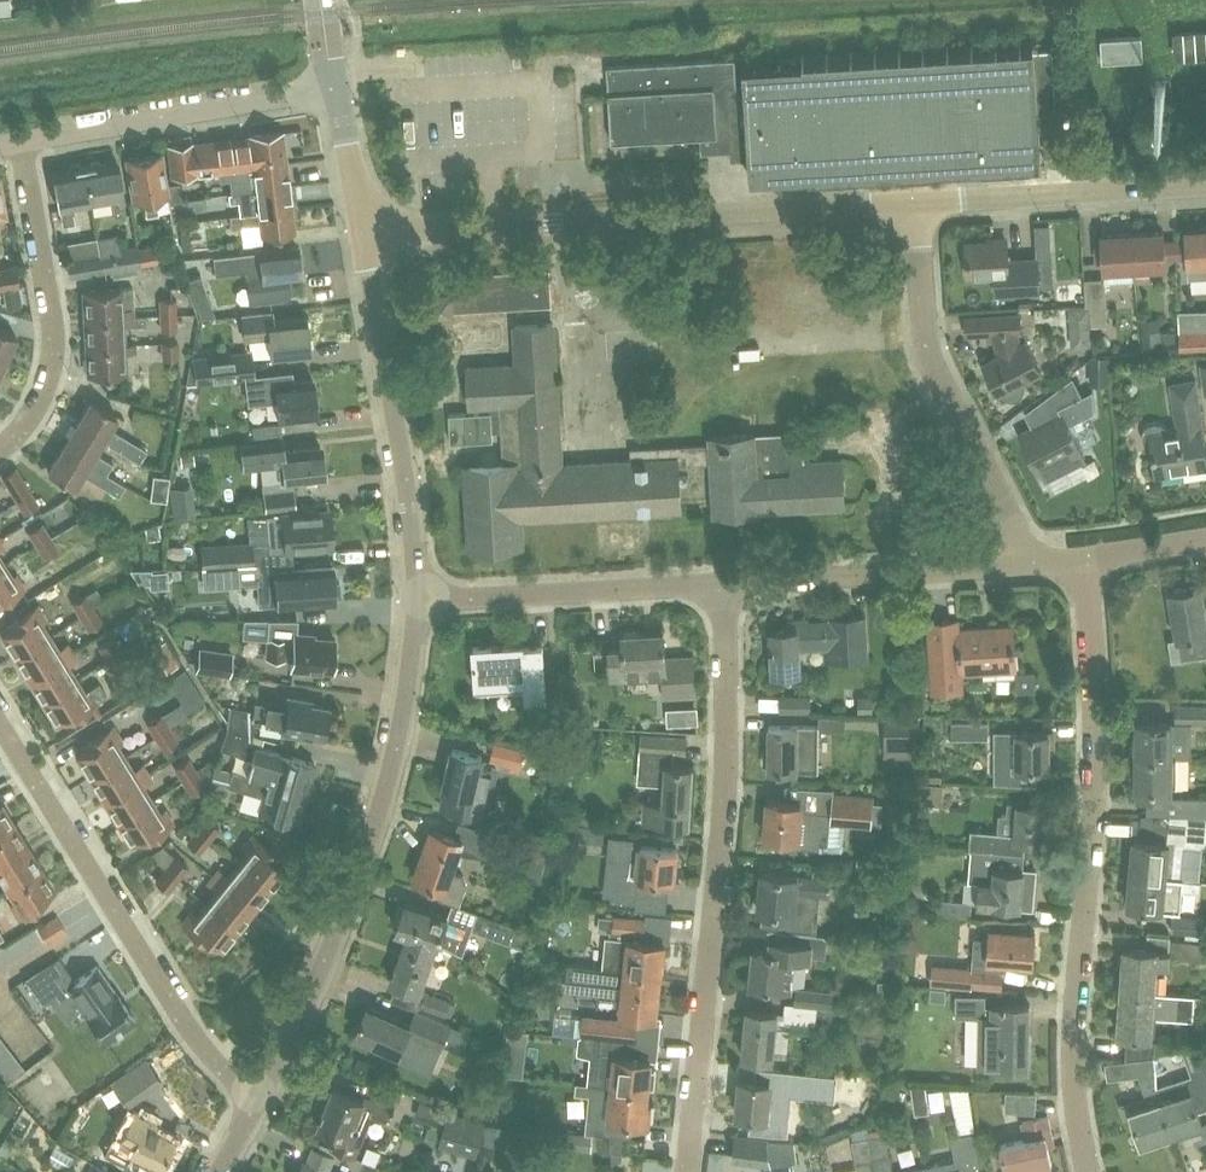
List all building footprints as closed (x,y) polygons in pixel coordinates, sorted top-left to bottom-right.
[(1102,61),(1143,58),(1142,35),(1101,38),(1102,61)] [(873,110),(739,118),(742,175),(761,174),(761,166),(776,165),(776,174),(795,172),(795,164),(827,162),(827,171),(862,169),(862,160),(876,160),(876,162),(902,160),(902,158),(916,157),(916,165),(936,164),(935,156),(950,155),(950,163),(970,162),(969,154),(984,153),(984,161),(1003,160),(1000,103),(899,109),(898,101),(873,102),(873,110)] [(552,129),(418,137),(421,194),(441,193),(440,185),(455,184),(455,192),(474,191),(474,183),(506,181),(506,189),(541,187),(540,179),(555,178),(555,180),(580,179),(580,177),(594,176),(595,184),(630,182),(629,174),(661,172),(661,180),(681,179),(680,171),(695,170),(695,178),(714,177),(711,120),(577,127),(577,119),(552,121),(552,129)] [(218,169),(218,170),(287,162),(283,131),(249,135),(249,137),(214,142),(214,143),(192,146),(192,141),(169,144),(173,174),(218,169)] [(1072,134),(1045,135),(1046,152),(1073,151),(1072,134)] [(1125,170),(1141,170),(1141,152),(1125,152),(1125,170)] [(154,196),(168,193),(167,189),(166,185),(161,153),(125,159),(132,199),(143,198),(146,214),(157,212),(154,196)] [(85,166),(91,203),(111,200),(114,217),(125,215),(123,198),(117,161),(85,166)] [(229,179),(231,193),(289,186),(287,162),(218,170),(219,180),(229,179)] [(71,165),(70,169),(53,172),(59,209),(60,209),(62,225),(74,224),(71,206),(91,203),(85,166),(82,167),(80,164),(71,165)] [(238,201),(240,215),(292,209),(289,186),(231,193),(228,193),(229,202),(238,201)] [(230,216),(231,227),(231,228),(260,225),(261,235),(295,231),(292,209),(240,215),(230,216)] [(1183,238),(1184,257),(1189,257),(1190,278),(1205,277),(1205,225),(1205,228),(1188,229),(1188,238),(1183,238)] [(193,247),(190,228),(181,230),(184,249),(193,247)] [(1164,230),(1133,232),(1136,267),(1167,265),(1167,258),(1171,258),(1170,239),(1165,240),(1164,230)] [(1104,244),(1098,244),(1099,261),(1105,261),(1105,282),(1135,280),(1134,267),(1136,267),(1133,232),(1103,234),(1104,244)] [(1011,252),(1008,251),(1007,240),(967,242),(969,275),(995,273),(995,288),(1039,286),(1038,258),(1012,260),(1011,252)] [(1037,241),(1038,258),(1051,257),(1050,240),(1037,241)] [(137,244),(135,244),(139,266),(140,275),(145,274),(144,265),(176,258),(174,243),(166,245),(166,243),(138,248),(137,244)] [(139,266),(135,244),(99,250),(103,272),(139,266)] [(299,275),(296,245),(211,254),(213,275),(246,271),(250,304),(260,303),(290,300),(288,276),(299,275)] [(66,256),(67,261),(70,278),(103,272),(99,250),(66,256)] [(14,265),(0,268),(0,288),(17,284),(14,265)] [(1105,282),(1085,281),(1087,304),(1092,304),(1092,329),(1108,328),(1105,282)] [(85,318),(132,315),(132,307),(133,307),(132,287),(120,287),(84,289),(85,318)] [(208,293),(195,298),(202,317),(215,315),(208,293)] [(443,327),(512,324),(511,307),(462,309),(462,297),(441,298),(443,327)] [(176,298),(158,298),(159,309),(176,309),(176,298)] [(1089,307),(1070,308),(1073,348),(1092,347),(1089,307)] [(191,308),(159,310),(160,330),(190,328),(191,308)] [(305,315),(273,319),(272,309),(247,312),(250,338),(269,336),(271,354),(308,350),(305,315)] [(965,335),(986,334),(986,332),(995,332),(1000,355),(985,363),(999,392),(1003,390),(1005,395),(1010,396),(1015,398),(1021,395),(1023,390),(1025,385),(1022,380),(1042,370),(1027,341),(1020,345),(1017,331),(1021,331),(1020,314),(985,316),(985,314),(964,315),(965,335)] [(123,343),(122,324),(132,323),(132,325),(145,324),(145,315),(132,315),(85,318),(87,345),(133,343),(133,342),(123,343)] [(543,375),(475,378),(476,404),(527,402),(527,410),(546,410),(546,422),(571,420),(566,316),(541,317),(543,375)] [(1162,345),(1160,316),(1140,318),(1143,347),(1162,345)] [(1179,317),(1180,352),(1205,350),(1205,316),(1179,317)] [(4,360),(15,334),(0,327),(0,358),(4,360)] [(161,341),(161,359),(179,358),(178,341),(161,341)] [(133,343),(87,345),(88,374),(124,372),(123,352),(134,351),(133,343)] [(195,356),(195,357),(190,358),(186,382),(198,380),(251,374),(249,355),(235,357),(234,352),(195,356)] [(279,416),(316,412),(312,377),(275,381),(275,382),(246,385),(248,401),(277,398),(279,416)] [(1153,448),(1158,474),(1205,466),(1205,456),(1202,433),(1205,433),(1196,379),(1171,383),(1179,429),(1169,430),(1168,426),(1163,423),(1157,422),(1151,425),(1147,430),(1146,434),(1147,440),(1150,445),(1153,448)] [(1091,385),(1056,402),(1062,413),(1021,433),(1039,470),(1082,449),(1066,417),(1093,404),(1091,385)] [(139,461),(146,450),(109,427),(116,415),(91,399),(76,423),(123,452),(123,451),(139,461)] [(457,409),(457,440),(501,440),(502,410),(457,409)] [(282,439),(280,421),(251,425),(253,442),(282,439)] [(62,446),(125,485),(125,484),(106,473),(113,462),(94,451),(102,439),(123,452),(76,423),(62,446)] [(808,447),(807,428),(740,432),(743,487),(808,484),(810,508),(856,506),(855,479),(846,480),(844,444),(808,447)] [(284,467),(285,482),(324,477),(320,445),(282,449),(281,440),(240,445),(243,471),(284,467)] [(549,444),(549,464),(566,464),(566,444),(549,444)] [(102,485),(119,495),(125,485),(62,446),(48,470),(73,486),(81,473),(102,486),(102,485)] [(693,514),(691,475),(521,484),(519,451),(469,453),(472,525),(693,514)] [(31,491),(16,466),(0,475),(0,476),(16,501),(31,491)] [(163,500),(166,477),(152,475),(150,499),(163,500)] [(293,489),(264,492),(266,510),(294,506),(293,489)] [(32,491),(16,501),(24,514),(39,504),(32,491)] [(269,549),(286,548),(331,545),(328,509),(266,514),(269,549)] [(51,536),(42,523),(28,531),(36,545),(51,536)] [(51,536),(36,546),(43,557),(58,548),(51,536)] [(286,548),(269,549),(269,542),(248,543),(202,547),(203,568),(237,565),(237,564),(254,563),(276,562),(291,561),(290,548),(286,548)] [(255,582),(254,563),(237,564),(237,565),(238,583),(255,582)] [(0,565),(0,602),(23,588),(15,574),(10,577),(2,564),(0,565)] [(270,570),(271,604),(335,600),(335,597),(341,596),(340,581),(334,582),(333,565),(270,570)] [(166,569),(151,569),(151,567),(130,567),(142,585),(148,580),(152,585),(161,585),(166,578),(166,569)] [(1203,583),(1171,588),(1179,637),(1184,636),(1187,656),(1205,653),(1205,583),(1203,583)] [(87,593),(71,602),(79,616),(95,607),(87,593)] [(16,656),(48,636),(39,622),(44,618),(36,605),(8,622),(12,628),(2,634),(16,656)] [(103,620),(95,607),(79,616),(87,629),(103,620)] [(829,616),(829,620),(790,622),(790,629),(773,630),(775,672),(801,671),(799,648),(823,647),(824,661),(869,659),(866,614),(829,616)] [(314,667),(332,668),(335,638),(314,636),(314,633),(297,631),(298,618),(269,618),(266,655),(292,658),(291,668),(314,670),(314,667)] [(929,620),(931,652),(932,667),(933,692),(963,690),(962,671),(1016,667),(1014,623),(959,626),(959,629),(948,630),(947,619),(929,620)] [(107,661),(114,673),(131,664),(129,660),(149,648),(163,672),(179,663),(159,629),(107,661)] [(611,675),(665,672),(666,694),(697,692),(695,654),(667,656),(665,629),(623,632),(624,646),(609,647),(611,675)] [(29,677),(70,651),(66,644),(57,650),(48,636),(16,656),(29,677)] [(97,646),(106,660),(122,652),(114,636),(97,646)] [(607,650),(606,638),(580,640),(581,652),(607,650)] [(527,689),(528,698),(528,699),(548,698),(544,645),(525,647),(525,643),(474,646),(477,692),(527,689)] [(234,651),(199,646),(196,670),(196,671),(231,675),(234,651)] [(42,698),(74,678),(65,664),(75,658),(70,651),(29,677),(42,698)] [(1015,668),(1017,688),(1036,687),(1035,667),(1015,668)] [(74,678),(42,698),(56,719),(65,713),(69,719),(97,702),(96,701),(106,694),(99,682),(83,692),(74,678)] [(230,706),(226,729),(252,734),(255,716),(283,721),(281,731),(304,735),(305,732),(322,735),(328,705),(310,702),(311,699),(288,694),(286,704),(255,698),(253,710),(230,706)] [(779,711),(812,712),(810,694),(780,694),(779,711)] [(1135,752),(1139,752),(1139,754),(1172,755),(1172,756),(1183,756),(1191,756),(1191,723),(1205,723),(1205,703),(1175,703),(1175,722),(1173,722),(1173,721),(1139,721),(1139,737),(1135,737),(1135,752)] [(697,706),(681,707),(682,722),(698,721),(697,706)] [(161,714),(146,723),(155,738),(170,728),(161,714)] [(918,718),(885,717),(885,756),(918,756),(918,718)] [(952,721),(952,738),(988,738),(988,722),(952,721)] [(183,735),(176,724),(170,728),(155,738),(162,750),(177,738),(183,735)] [(766,753),(766,763),(770,765),(770,768),(820,768),(820,729),(820,724),(770,724),(770,751),(766,753)] [(91,777),(123,757),(114,743),(120,739),(112,726),(84,743),(87,749),(78,755),(91,777)] [(249,744),(252,734),(226,729),(220,748),(251,758),(246,775),(305,792),(314,763),(249,744)] [(1055,743),(1055,730),(1000,729),(999,781),(1035,782),(1035,765),(1050,765),(1050,743),(1055,743)] [(666,778),(665,802),(650,801),(649,819),(663,820),(663,821),(690,822),(694,764),(674,762),(675,750),(687,751),(688,736),(642,733),(639,777),(666,778)] [(511,770),(514,771),(519,772),(524,748),(493,741),(489,759),(512,765),(511,770)] [(485,815),(497,767),(481,763),(483,754),(454,747),(440,804),(485,815)] [(1139,754),(1138,800),(1146,800),(1170,800),(1171,800),(1171,796),(1171,787),(1182,787),(1183,756),(1172,756),(1172,755),(1139,754)] [(123,757),(91,777),(104,798),(146,772),(141,765),(132,771),(123,757)] [(197,770),(189,758),(175,766),(183,779),(197,770)] [(212,772),(207,764),(180,780),(190,794),(209,783),(212,772)] [(297,821),(305,792),(246,775),(231,771),(214,765),(212,772),(209,783),(208,784),(222,789),(223,784),(227,785),(262,795),(258,810),(297,821)] [(146,772),(104,798),(117,819),(149,799),(141,785),(150,779),(146,772)] [(945,782),(916,780),(915,799),(944,802),(945,782)] [(804,801),(798,801),(798,802),(770,799),(768,818),(765,820),(764,827),(766,830),(766,835),(788,837),(787,844),(828,849),(829,820),(871,824),(873,797),(835,793),(833,811),(803,808),(804,801)] [(1182,816),(1205,817),(1205,796),(1183,796),(1182,816)] [(149,799),(117,819),(131,840),(140,835),(144,840),(172,823),(164,810),(158,813),(149,799)] [(1020,799),(1017,832),(971,827),(970,847),(972,848),(972,849),(1024,853),(1026,838),(1044,840),(1048,802),(1020,799)] [(905,829),(907,803),(891,802),(889,828),(905,829)] [(14,825),(0,803),(0,834),(14,825)] [(1132,873),(1180,878),(1181,878),(1185,842),(1205,844),(1205,842),(1205,817),(1182,816),(1174,815),(1172,835),(1156,833),(1155,839),(1136,837),(1132,873)] [(220,827),(206,816),(196,829),(210,840),(220,827)] [(433,827),(415,878),(443,887),(439,897),(453,902),(460,904),(467,883),(463,874),(452,870),(459,852),(463,840),(498,852),(504,834),(460,822),(456,835),(455,834),(433,827)] [(605,826),(573,823),(572,838),(603,841),(605,826)] [(27,846),(14,825),(0,834),(0,863),(27,846)] [(210,840),(196,829),(186,842),(200,852),(210,840)] [(675,881),(679,848),(643,844),(644,836),(610,833),(608,855),(624,856),(621,879),(617,879),(613,882),(611,898),(636,901),(637,893),(656,895),(658,879),(675,881)] [(240,862),(269,885),(283,868),(275,861),(279,856),(253,835),(243,847),(248,851),(240,862)] [(0,863),(0,874),(8,888),(41,869),(27,846),(0,863)] [(977,901),(1022,906),(1033,907),(1037,869),(1023,867),(1024,853),(972,849),(969,879),(979,879),(977,901)] [(164,868),(178,879),(188,867),(175,856),(164,868)] [(214,876),(252,907),(269,885),(240,862),(227,877),(219,870),(214,876)] [(168,891),(178,879),(164,868),(154,880),(168,891)] [(53,889),(41,869),(8,888),(17,901),(11,905),(19,918),(47,900),(44,895),(53,889)] [(795,912),(795,911),(797,890),(830,894),(832,877),(763,870),(758,908),(793,912),(795,912)] [(1132,873),(1129,904),(1132,904),(1131,910),(1143,911),(1144,905),(1163,907),(1179,910),(1181,889),(1200,884),(1201,880),(1182,879),(1182,878),(1181,878),(1180,878),(1132,873)] [(205,905),(234,929),(252,907),(214,876),(208,883),(217,890),(205,905)] [(913,895),(905,894),(904,908),(918,909),(918,901),(913,895)] [(972,901),(938,898),(936,911),(970,915),(972,901)] [(461,919),(408,900),(405,908),(399,906),(394,921),(399,923),(398,927),(439,941),(443,930),(463,938),(466,930),(470,931),(471,929),(472,929),(478,912),(465,907),(461,919)] [(234,929),(205,905),(197,916),(192,912),(182,924),(208,944),(212,939),(220,946),(234,929)] [(478,912),(472,929),(497,938),(502,921),(501,920),(478,912)] [(1192,936),(1205,937),(1205,925),(1205,923),(1205,917),(1174,914),(1172,929),(1187,931),(1187,935),(1192,936)] [(612,932),(609,931),(609,936),(605,935),(602,966),(661,971),(661,972),(663,972),(666,941),(643,939),(644,931),(646,931),(648,918),(613,915),(612,932)] [(65,930),(57,916),(37,928),(46,942),(65,930)] [(972,985),(973,983),(1002,985),(1003,969),(1001,969),(1002,959),(1034,961),(1036,931),(991,927),(990,938),(975,937),(972,969),(933,966),(932,982),(972,985)] [(393,979),(420,989),(437,941),(410,932),(393,979)] [(800,934),(773,932),(773,940),(772,948),(755,947),(752,983),(792,987),(794,958),(811,960),(812,956),(825,957),(827,937),(800,934)] [(1203,942),(1172,939),(1172,940),(1159,939),(1158,948),(1126,945),(1122,989),(1154,991),(1157,962),(1170,963),(1170,954),(1201,957),(1203,942)] [(26,976),(24,977),(43,1004),(51,999),(71,1028),(88,1016),(105,1040),(110,1036),(113,1041),(133,1026),(130,1022),(135,1018),(97,965),(75,981),(58,955),(26,976)] [(585,1014),(582,1034),(635,1040),(638,1012),(656,1014),(661,972),(661,971),(602,966),(602,967),(597,967),(578,965),(576,988),(624,993),(623,1010),(624,1010),(623,1018),(585,1014)] [(834,989),(798,985),(796,1002),(819,1005),(832,1006),(834,989)] [(946,988),(931,986),(930,999),(946,1001),(946,988)] [(1151,1035),(1152,1015),(1194,1019),(1196,994),(1154,991),(1122,989),(1119,1033),(1151,1035)] [(421,1006),(446,1015),(451,1000),(426,992),(421,1006)] [(1029,1065),(1030,1002),(1002,1002),(1002,1005),(993,1005),(993,1015),(986,1015),(986,993),(956,993),(956,1014),(982,1014),(981,1064),(1029,1065)] [(785,1013),(785,1019),(815,1023),(817,1023),(819,1005),(796,1002),(787,1001),(786,1011),(785,1013)] [(368,1005),(357,1032),(405,1053),(403,1058),(431,1070),(444,1041),(463,1049),(471,1031),(418,1008),(411,1023),(409,1023),(368,1005)] [(750,1007),(744,1055),(772,1058),(773,1048),(775,1048),(787,1049),(789,1028),(776,1026),(778,1012),(778,1010),(750,1007)] [(651,1071),(652,1057),(634,1056),(636,1040),(635,1040),(582,1034),(571,1033),(571,1035),(562,1034),(561,1043),(578,1045),(577,1053),(590,1056),(588,1082),(649,1088),(654,1089),(656,1072),(651,1071)] [(0,1037),(0,1078),(4,1084),(25,1068),(0,1037)] [(1154,1054),(1155,1040),(1128,1038),(1126,1060),(1154,1054)] [(1158,1086),(1172,1131),(1203,1121),(1200,1110),(1205,1108),(1205,1052),(1205,1049),(1204,1050),(1202,1044),(1184,1047),(1194,1074),(1177,1080),(1158,1086)] [(1147,1093),(1118,1103),(1124,1118),(1134,1115),(1142,1141),(1172,1131),(1158,1086),(1157,1086),(1154,1054),(1126,1060),(1129,1075),(1141,1073),(1147,1093)] [(145,1056),(109,1081),(126,1105),(162,1079),(145,1056)] [(862,1092),(864,1078),(777,1069),(776,1081),(771,1080),(771,1079),(742,1076),(738,1113),(767,1116),(769,1094),(798,1097),(800,1086),(862,1092)] [(618,1135),(620,1118),(650,1121),(653,1100),(648,1100),(649,1088),(588,1082),(576,1081),(575,1093),(596,1095),(596,1100),(593,1103),(592,1113),(597,1118),(604,1119),(603,1133),(618,1135)] [(926,1085),(910,1084),(911,1088),(915,1113),(915,1114),(930,1111),(926,1085)] [(388,1119),(393,1105),(371,1097),(371,1099),(335,1085),(319,1126),(336,1132),(331,1146),(356,1155),(373,1113),(388,1119)] [(420,1101),(414,1116),(430,1123),(430,1122),(441,1126),(447,1111),(420,1101)] [(117,1129),(104,1153),(125,1165),(132,1152),(158,1167),(174,1139),(154,1128),(157,1122),(134,1109),(124,1127),(121,1131),(117,1129)] [(1053,1136),(1048,1115),(1024,1121),(1027,1137),(1002,1143),(1009,1171),(1012,1171),(1053,1163),(1047,1137),(1053,1136)] [(440,1143),(477,1153),(485,1126),(447,1116),(440,1143)] [(960,1140),(952,1141),(956,1159),(925,1166),(926,1171),(962,1171),(962,1170),(976,1167),(970,1140),(975,1139),(972,1118),(956,1121),(960,1140)] [(592,1151),(592,1133),(557,1130),(555,1148),(592,1151)] [(770,1158),(768,1138),(735,1134),(734,1153),(770,1158)] [(891,1171),(884,1134),(871,1136),(874,1157),(877,1171),(892,1171),(891,1171)] [(74,1156),(56,1145),(48,1159),(67,1170),(74,1156)] [(329,1170),(335,1155),(313,1146),(307,1162),(303,1160),(299,1171),(334,1171),(329,1170)] [(709,1163),(724,1165),(725,1153),(710,1151),(709,1163)] [(874,1157),(855,1160),(858,1171),(877,1171),(874,1157)] [(793,1161),(772,1164),(773,1171),(794,1171),(793,1161)] [(94,1164),(90,1171),(109,1171),(94,1164)]
